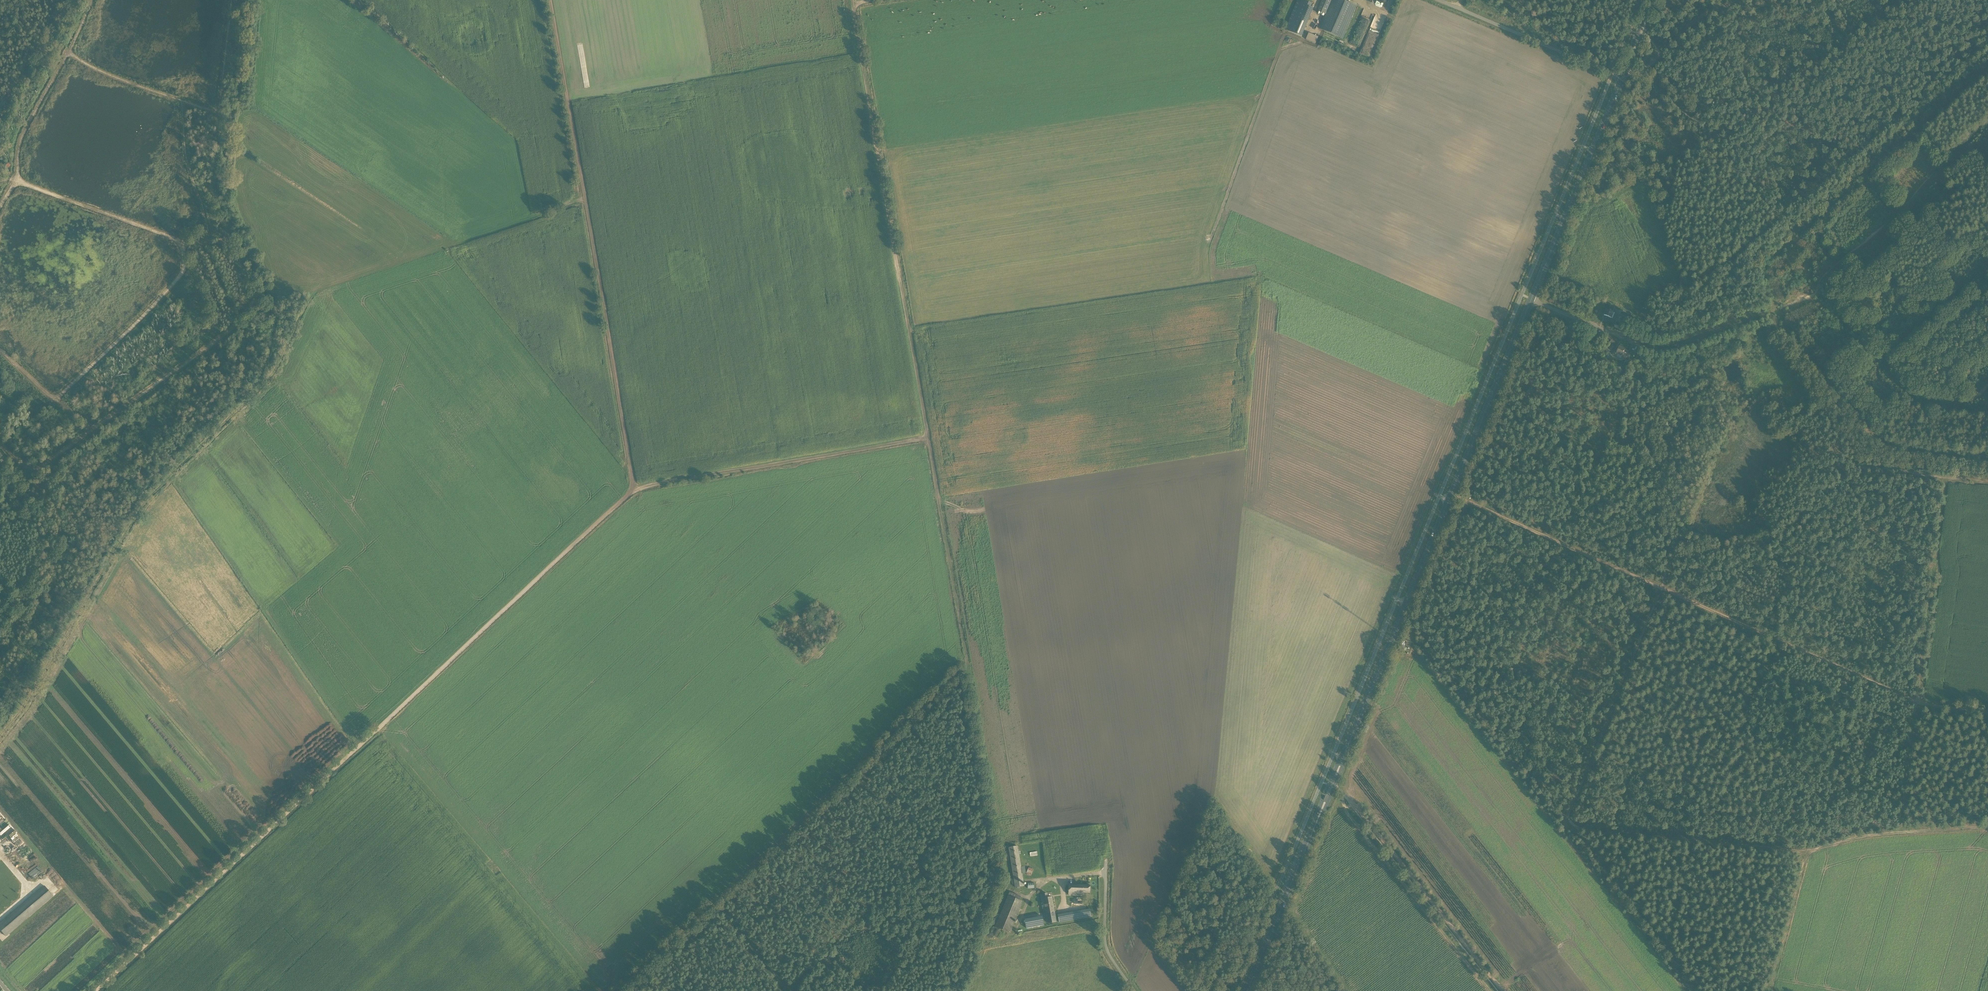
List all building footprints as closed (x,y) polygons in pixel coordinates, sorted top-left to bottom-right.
[(1342,39),(1356,6),(1342,0),(1322,0),(1317,11),(1325,14),(1330,4),(1331,4),(1320,29),(1342,39)] [(1365,29),(1373,11),(1366,8),(1358,26),(1365,29)] [(1290,17),(1285,30),(1301,37),(1307,24),(1290,17)] [(1309,33),(1306,40),(1316,44),(1319,37),(1309,33)] [(1606,311),(1604,315),(1606,316),(1605,319),(1605,320),(1614,324),(1618,314),(1613,312),(1615,307),(1610,305),(1609,310),(1606,309),(1606,311)] [(1613,352),(1612,354),(1617,356),(1616,357),(1621,359),(1622,356),(1623,354),(1625,349),(1619,346),(1618,349),(1615,348),(1613,352)] [(15,829),(14,826),(13,823),(13,822),(11,820),(9,818),(7,817),(5,817),(2,816),(0,817),(0,841),(2,841),(3,841),(6,840),(9,839),(11,838),(12,836),(14,834),(14,831),(15,829)] [(1015,887),(1024,886),(1017,846),(1009,848),(1015,887)] [(1287,883),(1293,868),(1291,867),(1284,882),(1287,883)] [(1090,885),(1068,885),(1068,895),(1082,895),(1082,893),(1090,893),(1090,885)] [(53,896),(44,886),(0,924),(0,930),(6,936),(53,896)] [(1047,898),(1047,894),(1040,895),(1042,903),(1044,902),(1045,908),(1043,909),(1044,916),(1046,915),(1048,923),(1056,922),(1051,897),(1047,898)] [(1009,933),(1022,902),(1008,896),(995,927),(1009,933)] [(1089,909),(1058,915),(1059,922),(1091,917),(1089,909)] [(1042,916),(1033,918),(1034,927),(1043,925),(1042,916)]
